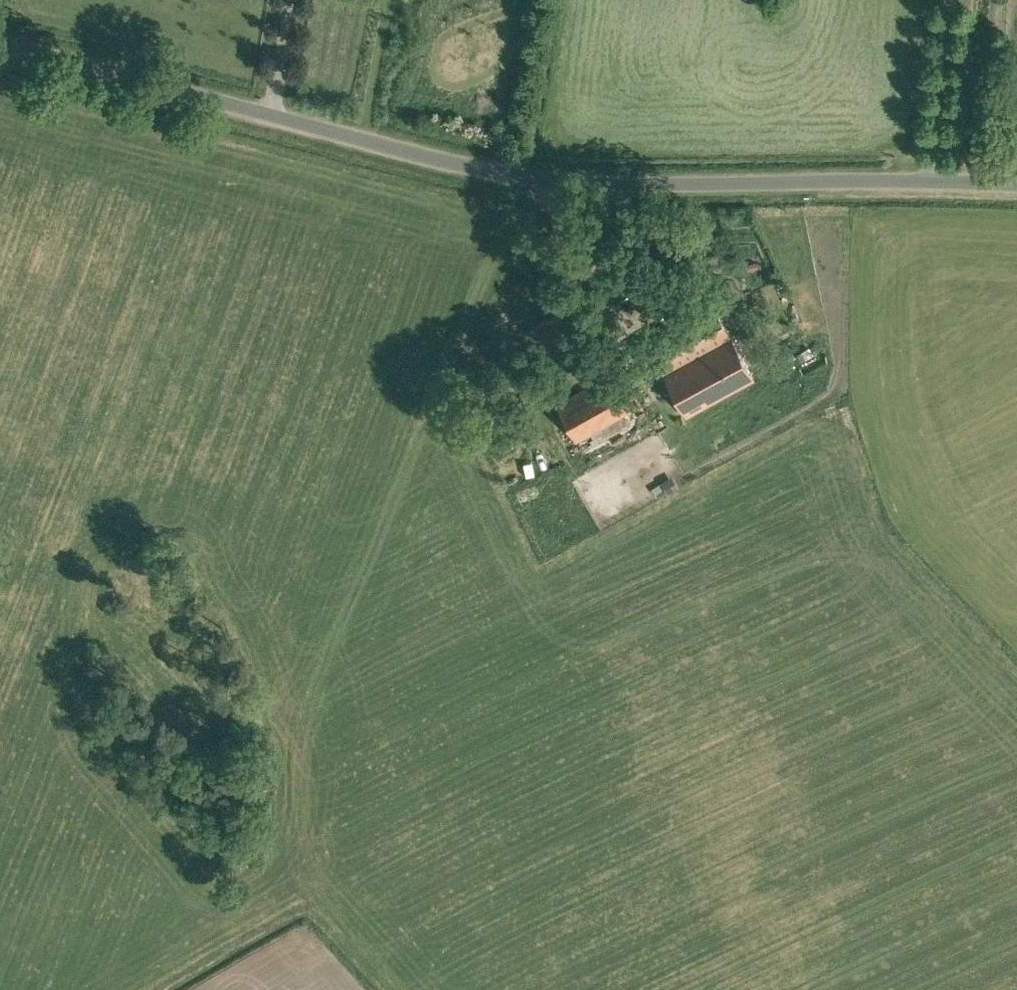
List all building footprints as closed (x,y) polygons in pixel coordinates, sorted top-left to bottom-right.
[(686,414),(753,377),(712,301),(645,337),(686,414)] [(577,441),(644,405),(622,366),(554,404),(577,441)]
